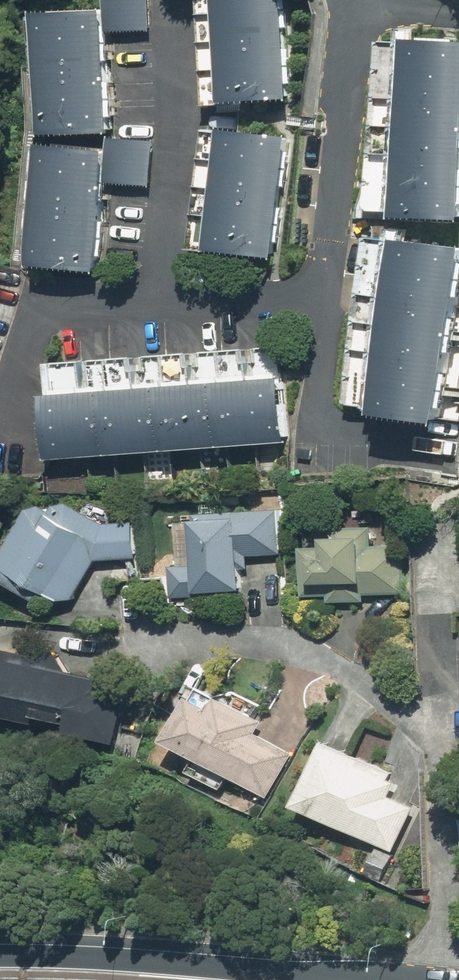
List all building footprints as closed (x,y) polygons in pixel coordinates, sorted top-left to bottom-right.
[(44,8),(49,142),(119,139),(115,31),(152,30),(151,0),(108,0),(108,6),(44,8)] [(227,107),(296,103),(290,0),(222,0),(227,107)] [(415,38),(403,216),(458,220),(458,41),(415,38)] [(298,144),(226,135),(213,251),(284,259),(298,144)] [(114,151),(50,143),(35,267),(104,275),(115,184),(145,188),(151,144),(115,140),(114,151)] [(404,241),(381,413),(448,422),(458,338),(458,248),(404,241)] [(280,346),(51,361),(58,458),(286,443),(280,346)] [(0,558),(0,578),(45,605),(50,597),(72,610),(102,560),(141,558),(139,522),(106,524),(63,498),(54,512),(35,500),(0,558)] [(282,513),(196,515),(197,562),(173,562),(173,593),(199,592),(199,598),(244,597),(243,571),(252,571),(251,556),(283,556),(282,513)] [(328,548),(304,549),(305,598),(328,597),(328,602),(370,601),(370,593),(406,591),(405,544),(376,545),(376,525),(337,526),(338,542),(328,543),(328,548)] [(0,648),(0,711),(2,702),(77,718),(73,736),(125,747),(138,687),(72,673),(74,663),(0,648)] [(196,700),(172,742),(270,798),(296,754),(260,733),(268,720),(221,693),(212,708),(196,700)] [(393,773),(325,741),(294,805),(374,843),(361,871),(385,883),(421,809),(394,796),(400,784),(390,779),(393,773)]
